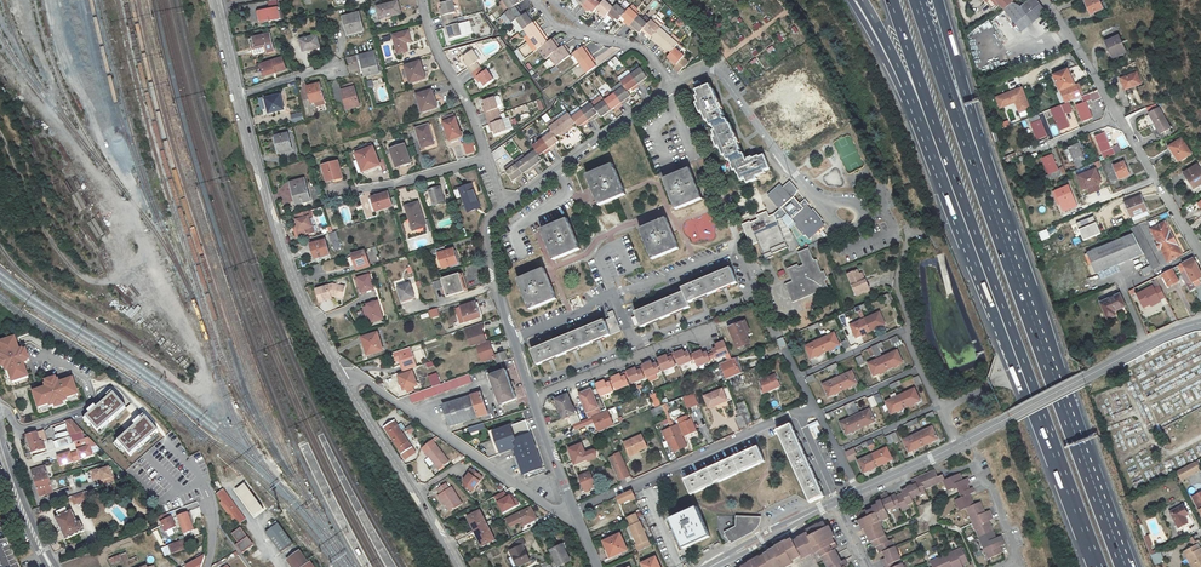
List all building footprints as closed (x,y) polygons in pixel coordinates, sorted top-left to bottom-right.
[(440,10),(444,21),(455,18),(453,12),(456,11),(453,0),(440,4),(442,9),(440,10)] [(499,2),(506,11),(516,4),(521,0),(502,0),(499,2)] [(599,0),(586,0),(582,5),(587,9),(589,8),(593,11),(596,7),(600,1),(599,0)] [(600,1),(596,7),(600,11),(599,12),(604,16),(607,12),(614,5),(608,0),(602,0),(600,1)] [(1022,8),(1013,2),(1011,0),(989,0),(996,8),(1001,3),(1027,31),(1035,24),(1022,8)] [(1022,8),(1035,24),(1049,13),(1038,0),(1033,0),(1022,8)] [(1084,1),(1090,14),(1103,9),(1099,0),(1086,0),(1084,1)] [(402,1),(380,6),(383,18),(404,13),(402,1)] [(617,1),(614,5),(607,12),(612,16),(613,15),(617,18),(620,16),(625,9),(617,1)] [(631,3),(625,9),(620,16),(625,20),(624,21),(628,24),(638,13),(638,12),(635,9),(636,7),(631,3)] [(520,9),(516,4),(506,11),(496,19),(497,21),(503,17),(508,24),(513,21),(524,13),(521,8),(520,9)] [(277,6),(256,8),(257,19),(268,18),(268,19),(278,18),(277,6)] [(529,10),(524,13),(513,21),(520,31),(524,29),(535,21),(531,16),(532,15),(529,10)] [(363,12),(348,15),(348,18),(345,19),(347,26),(349,26),(351,33),(366,30),(363,12)] [(641,17),(638,13),(628,24),(633,29),(634,28),(638,31),(640,30),(650,19),(644,14),(641,17)] [(651,17),(650,19),(640,30),(645,34),(646,33),(650,36),(661,24),(655,18),(654,19),(651,17)] [(449,32),(450,39),(474,32),(471,20),(456,24),(455,18),(444,21),(447,33),(449,32)] [(538,26),(535,21),(524,29),(531,38),(543,30),(540,25),(538,26)] [(757,30),(763,26),(760,21),(754,26),(757,30)] [(662,23),(661,24),(650,36),(655,40),(654,41),(658,45),(668,34),(670,31),(667,29),(668,28),(662,23)] [(394,46),(396,54),(410,51),(408,42),(413,41),(411,30),(395,34),(398,45),(394,46)] [(547,34),(543,30),(531,38),(532,39),(529,41),(535,50),(543,45),(549,40),(545,35),(547,34)] [(253,53),(275,49),(272,32),(255,35),(256,41),(251,42),(253,53)] [(670,35),(668,34),(658,45),(663,49),(664,48),(668,52),(677,42),(676,41),(678,38),(672,33),(670,35)] [(1120,34),(1107,40),(1115,57),(1128,50),(1120,34)] [(320,36),(303,40),(305,51),(322,48),(320,36)] [(554,37),(549,40),(543,45),(550,54),(562,46),(558,40),(557,41),(554,37)] [(567,42),(562,46),(550,54),(557,64),(573,53),(569,48),(571,47),(567,42)] [(682,46),(677,42),(668,52),(665,56),(669,59),(668,61),(673,65),(681,56),(683,54),(678,50),(682,46)] [(585,44),(574,52),(581,61),(593,53),(590,48),(588,49),(585,44)] [(482,60),(474,50),(463,58),(467,63),(466,64),(473,73),(483,65),(479,62),(482,60)] [(371,51),(357,54),(363,77),(377,74),(371,51)] [(597,58),(593,53),(581,61),(588,71),(598,64),(595,60),(597,58)] [(287,68),(283,56),(262,63),(266,75),(287,68)] [(687,61),(681,56),(673,65),(672,67),(677,71),(682,65),(683,66),(687,61)] [(615,57),(610,61),(611,61),(614,65),(619,61),(615,57)] [(422,62),(406,66),(411,83),(430,78),(428,71),(425,72),(422,62)] [(626,70),(637,86),(642,82),(641,81),(646,77),(636,63),(626,70)] [(486,70),(483,65),(473,73),(481,82),(482,81),(486,87),(497,79),(489,68),(486,70)] [(620,82),(627,92),(632,88),(632,89),(637,86),(626,70),(616,77),(620,82)] [(1069,70),(1055,76),(1061,91),(1065,104),(1071,102),(1080,98),(1078,95),(1080,94),(1077,85),(1075,86),(1069,70)] [(1121,77),(1126,89),(1142,82),(1136,70),(1121,77)] [(614,92),(613,93),(621,104),(626,101),(625,100),(630,96),(627,92),(620,82),(611,89),(614,92)] [(320,83),(307,86),(312,103),(315,102),(316,106),(325,104),(320,83)] [(341,86),(343,90),(340,91),(345,109),(358,105),(352,83),(341,86)] [(702,89),(700,84),(695,86),(698,92),(696,92),(698,98),(697,99),(699,104),(697,105),(701,115),(704,114),(707,122),(709,121),(711,126),(712,126),(715,132),(713,133),(715,138),(713,139),(717,149),(720,148),(723,156),(725,155),(727,160),(729,159),(734,170),(736,169),(738,174),(740,173),(742,179),(746,177),(748,182),(758,178),(757,176),(766,172),(765,170),(771,168),(765,154),(761,156),(760,155),(754,157),(754,156),(749,158),(749,160),(747,161),(744,154),(742,155),(740,151),(741,150),(738,143),(740,143),(738,139),(737,140),(736,138),(737,137),(735,134),(734,134),(730,124),(728,125),(726,120),(725,120),(723,116),(724,116),(722,110),(724,109),(722,105),(720,106),(719,104),(720,103),(719,100),(717,101),(713,90),(712,91),(710,86),(702,89)] [(1023,87),(997,97),(1001,108),(1016,102),(1020,104),(1023,112),(1031,109),(1023,87)] [(421,110),(436,106),(431,88),(416,92),(421,110)] [(1098,91),(1089,95),(1091,100),(1092,103),(1103,98),(1098,91)] [(613,93),(603,100),(610,110),(616,106),(617,108),(621,104),(613,93)] [(280,96),(260,100),(261,110),(268,109),(269,112),(282,110),(280,96)] [(495,96),(483,101),(485,106),(484,107),(488,118),(501,114),(498,108),(499,107),(495,96)] [(535,101),(539,111),(544,109),(540,100),(535,101)] [(603,100),(594,107),(598,113),(601,117),(606,114),(607,115),(612,111),(610,110),(603,100)] [(1071,102),(1061,105),(1053,109),(1061,131),(1070,127),(1065,113),(1074,109),(1071,102)] [(1087,102),(1086,102),(1078,106),(1084,121),(1093,118),(1087,102)] [(590,103),(580,110),(589,122),(594,118),(593,117),(598,113),(594,107),(590,103)] [(1169,124),(1157,103),(1148,110),(1159,130),(1169,124)] [(577,105),(567,112),(575,123),(578,127),(583,124),(584,125),(589,122),(580,110),(577,105)] [(564,110),(555,116),(566,131),(571,128),(570,127),(575,123),(567,112),(566,113),(564,110)] [(1153,119),(1148,110),(1144,112),(1149,122),(1153,119)] [(303,113),(290,116),(292,125),(305,122),(303,113)] [(454,114),(442,117),(449,141),(457,139),(456,136),(459,136),(458,131),(459,131),(454,114)] [(501,114),(488,118),(492,130),(494,129),(496,135),(508,130),(504,118),(502,119),(501,114)] [(1048,136),(1039,114),(1030,118),(1039,139),(1048,136)] [(544,123),(550,131),(555,137),(560,134),(561,135),(566,131),(555,116),(554,115),(544,123)] [(429,123),(416,127),(422,146),(434,143),(429,123)] [(550,131),(541,137),(550,150),(554,147),(553,146),(558,142),(555,137),(550,131)] [(1121,151),(1118,144),(1112,147),(1112,148),(1111,149),(1105,134),(1096,137),(1104,158),(1121,151)] [(291,152),(288,135),(271,138),(275,155),(291,152)] [(531,144),(535,150),(539,156),(543,152),(545,154),(550,150),(541,137),(531,144)] [(1183,138),(1172,145),(1181,159),(1192,152),(1183,138)] [(404,144),(390,149),(392,154),(394,154),(397,165),(409,161),(407,154),(409,154),(408,149),(406,149),(404,144)] [(1078,169),(1087,165),(1086,162),(1079,144),(1070,148),(1074,159),(1078,169)] [(379,164),(372,146),(355,152),(362,170),(379,164)] [(473,146),(465,148),(466,154),(474,151),(473,146)] [(535,150),(525,158),(534,169),(538,166),(538,165),(543,161),(539,156),(535,150)] [(1048,175),(1059,171),(1052,154),(1041,159),(1048,175)] [(516,164),(523,175),(528,172),(529,173),(534,169),(525,158),(524,158),(522,155),(514,161),(516,164)] [(337,162),(321,165),(325,183),(341,179),(337,162)] [(506,171),(514,182),(518,179),(519,180),(524,176),(523,175),(516,164),(515,165),(513,162),(505,168),(506,171)] [(1115,167),(1120,179),(1131,175),(1125,162),(1115,167)] [(614,164),(587,176),(600,206),(627,195),(614,164)] [(1183,172),(1193,186),(1200,180),(1200,172),(1196,164),(1183,172)] [(690,168),(663,179),(675,210),(702,199),(690,168)] [(1102,183),(1096,169),(1077,177),(1082,191),(1087,189),(1089,194),(1100,190),(1098,185),(1102,183)] [(1048,175),(1046,176),(1047,179),(1045,180),(1045,181),(1042,182),(1042,181),(1038,183),(1039,185),(1049,180),(1062,175),(1060,170),(1059,171),(1048,175)] [(305,180),(292,184),(293,190),(292,190),(295,203),(297,203),(298,206),(311,202),(305,180)] [(783,187),(781,185),(768,195),(780,210),(782,208),(787,214),(794,226),(803,236),(805,234),(810,239),(826,226),(822,221),(823,220),(814,209),(812,210),(808,205),(809,204),(806,200),(800,204),(794,196),(798,190),(791,181),(783,187)] [(1071,185),(1056,191),(1061,204),(1064,203),(1067,210),(1079,205),(1071,185)] [(440,187),(428,190),(433,207),(445,203),(440,187)] [(473,187),(456,193),(458,199),(463,198),(468,215),(481,211),(473,187)] [(387,193),(371,198),(372,201),(369,202),(371,208),(374,207),(375,211),(391,206),(387,193)] [(1142,197),(1125,204),(1130,217),(1131,219),(1133,218),(1134,222),(1149,216),(1147,212),(1148,212),(1142,197)] [(425,226),(417,203),(406,207),(411,222),(408,223),(410,228),(411,231),(425,226)] [(312,216),(310,211),(295,216),(298,227),(296,228),(299,238),(314,233),(309,217),(312,216)] [(794,226),(787,214),(783,218),(777,220),(775,215),(771,216),(770,212),(759,216),(760,220),(753,222),(753,221),(745,224),(753,246),(761,243),(766,256),(774,253),(773,251),(787,245),(784,237),(793,233),(791,229),(794,226)] [(1076,223),(1083,240),(1100,233),(1093,216),(1076,223)] [(569,219),(543,230),(555,260),(581,250),(569,219)] [(668,219),(641,229),(652,260),(680,249),(668,219)] [(1166,223),(1152,230),(1159,243),(1157,244),(1160,250),(1162,249),(1169,263),(1183,256),(1166,223)] [(1151,266),(1153,270),(1160,267),(1140,225),(1136,226),(1134,227),(1133,228),(1136,233),(1146,254),(1151,266)] [(1055,226),(1048,229),(1049,234),(1057,232),(1055,226)] [(1039,233),(1042,240),(1050,237),(1047,230),(1039,233)] [(338,232),(329,234),(331,241),(333,241),(335,250),(342,248),(338,232)] [(1146,254),(1136,233),(1089,252),(1098,273),(1146,254)] [(326,240),(311,244),(314,258),(329,255),(326,240)] [(794,280),(786,283),(794,302),(830,287),(827,280),(829,279),(826,270),(823,271),(818,259),(815,260),(811,248),(800,252),(805,264),(800,266),(799,264),(789,268),(794,280)] [(367,249),(353,253),(359,271),(372,267),(367,249)] [(453,249),(438,254),(442,268),(460,263),(457,252),(454,253),(453,249)] [(1178,267),(1179,270),(1189,290),(1191,293),(1195,290),(1195,288),(1200,285),(1198,281),(1200,279),(1200,274),(1197,265),(1196,265),(1193,259),(1181,265),(1178,267)] [(1153,270),(1151,266),(1142,270),(1145,275),(1153,270)] [(1179,270),(1178,267),(1163,275),(1169,288),(1179,282),(1174,273),(1179,270)] [(545,269),(518,280),(530,310),(557,300),(545,269)] [(683,294),(635,313),(640,327),(689,307),(687,303),(737,282),(731,269),(681,289),(683,294)] [(857,271),(847,275),(856,295),(869,290),(865,281),(861,282),(858,275),(857,271)] [(463,272),(445,278),(450,296),(469,290),(463,272)] [(370,273),(358,277),(363,292),(375,288),(370,273)] [(445,278),(432,282),(434,290),(445,287),(448,296),(450,296),(445,278)] [(334,284),(318,289),(321,302),(334,298),(333,296),(340,295),(343,295),(346,287),(341,285),(335,287),(334,284)] [(412,284),(400,287),(404,300),(416,297),(412,284)] [(1165,297),(1160,287),(1156,288),(1155,289),(1153,286),(1137,295),(1143,305),(1149,302),(1150,305),(1155,303),(1156,305),(1161,302),(1160,300),(1165,297)] [(893,301),(890,293),(884,296),(887,303),(893,301)] [(1125,306),(1120,294),(1100,303),(1108,319),(1116,316),(1114,312),(1125,306)] [(569,298),(572,310),(582,307),(580,296),(569,298)] [(379,301),(369,304),(369,306),(365,307),(368,318),(372,316),(374,322),(384,319),(379,301)] [(456,309),(461,323),(481,316),(476,302),(456,309)] [(437,309),(429,311),(431,318),(439,316),(437,309)] [(621,331),(612,311),(603,315),(605,321),(532,351),(538,365),(621,331)] [(880,311),(866,318),(871,330),(886,324),(880,311)] [(871,330),(866,318),(851,325),(857,337),(871,330)] [(745,320),(728,327),(737,348),(750,342),(745,333),(749,331),(745,320)] [(477,346),(486,343),(481,329),(484,328),(482,323),(465,329),(471,348),(477,346)] [(835,332),(820,339),(826,351),(841,344),(835,332)] [(378,333),(365,337),(368,348),(366,349),(368,355),(383,351),(378,333)] [(898,335),(890,339),(893,344),(896,343),(897,346),(903,343),(902,340),(900,341),(898,335)] [(853,336),(847,339),(850,346),(856,343),(853,336)] [(786,345),(782,338),(777,340),(781,347),(786,345)] [(0,344),(0,349),(2,355),(0,356),(6,373),(8,372),(12,384),(28,379),(23,365),(26,364),(22,351),(19,352),(15,339),(0,344)] [(826,351),(820,339),(806,345),(812,358),(826,351)] [(850,346),(847,339),(842,342),(845,348),(850,346)] [(729,353),(724,341),(715,345),(717,348),(713,349),(714,352),(716,357),(717,359),(729,353)] [(483,363),(495,359),(494,356),(489,342),(486,343),(477,346),(483,363)] [(794,342),(787,346),(789,351),(796,347),(794,342)] [(879,349),(877,344),(869,348),(873,355),(876,354),(877,356),(881,354),(879,349)] [(410,348),(393,354),(396,363),(401,361),(405,371),(417,367),(410,348)] [(683,350),(674,354),(675,356),(677,361),(680,366),(693,361),(690,355),(689,351),(685,353),(683,350)] [(898,350),(883,357),(888,369),(904,362),(898,350)] [(702,351),(693,354),(695,360),(698,367),(711,361),(710,359),(708,355),(707,352),(703,354),(702,351)] [(505,352),(494,356),(495,359),(496,364),(507,360),(505,352)] [(674,353),(668,355),(669,358),(673,357),(675,362),(677,361),(675,356),(674,354),(674,353)] [(673,357),(669,358),(668,355),(659,359),(660,362),(662,367),(664,371),(677,366),(675,362),(673,357)] [(862,355),(857,358),(860,365),(865,362),(862,355)] [(888,369),(883,357),(869,363),(875,376),(888,369)] [(719,364),(725,379),(741,372),(734,358),(719,364)] [(507,362),(491,368),(493,375),(491,376),(502,406),(517,400),(512,387),(514,386),(512,381),(511,382),(507,371),(510,370),(507,362)] [(652,362),(643,365),(644,369),(647,374),(648,378),(661,373),(660,368),(657,363),(653,365),(652,362)] [(837,362),(832,365),(834,369),(837,375),(842,373),(837,362)] [(643,365),(637,368),(638,371),(642,370),(644,375),(647,374),(644,369),(643,365)] [(637,368),(628,372),(629,375),(631,380),(633,384),(646,379),(644,375),(642,370),(638,371),(637,368)] [(852,370),(837,377),(843,389),(858,383),(852,370)] [(628,372),(621,375),(623,378),(627,376),(629,381),(631,380),(629,375),(628,372)] [(413,373),(399,378),(404,391),(406,390),(407,393),(414,391),(413,388),(417,386),(413,373)] [(767,378),(765,373),(761,375),(763,380),(761,380),(764,387),(762,388),(764,392),(779,385),(775,375),(767,378)] [(816,379),(814,373),(806,377),(808,383),(816,379)] [(440,384),(437,374),(429,377),(432,387),(440,384)] [(469,375),(409,397),(412,404),(472,383),(469,375)] [(621,375),(612,378),(614,381),(616,387),(617,391),(630,385),(629,381),(627,376),(623,378),(621,375)] [(923,383),(920,375),(913,377),(917,386),(923,383)] [(843,389),(837,377),(823,384),(828,396),(843,389)] [(34,393),(39,409),(50,405),(51,407),(68,402),(67,400),(79,396),(74,380),(60,384),(59,381),(46,385),(47,389),(34,393)] [(606,381),(597,385),(602,397),(615,392),(614,388),(611,382),(607,384),(606,381)] [(915,388),(900,395),(906,407),(921,400),(915,388)] [(591,389),(579,394),(589,418),(600,413),(599,409),(600,408),(591,389)] [(716,407),(715,404),(727,400),(722,389),(704,396),(710,409),(716,407)] [(481,393),(442,405),(449,426),(488,415),(481,393)] [(660,400),(658,393),(652,395),(654,400),(652,400),(655,408),(662,405),(662,404),(660,400)] [(877,404),(883,402),(879,393),(874,396),(877,404)] [(115,394),(87,418),(99,432),(127,408),(115,394)] [(569,394),(567,395),(555,400),(558,407),(561,407),(565,418),(575,414),(577,413),(569,394)] [(692,395),(683,399),(687,408),(696,404),(692,395)] [(906,407),(900,395),(886,401),(892,413),(906,407)] [(872,407),(877,404),(874,396),(868,399),(872,407)] [(744,401),(737,404),(739,409),(746,425),(752,423),(748,413),(749,412),(744,401)] [(854,401),(849,403),(854,414),(859,411),(854,401)] [(854,414),(849,403),(844,405),(849,416),(854,414)] [(662,405),(655,408),(651,410),(654,416),(665,411),(662,405)] [(746,425),(739,409),(736,411),(738,417),(735,418),(739,428),(746,425)] [(869,409),(855,416),(861,428),(875,421),(869,409)] [(594,417),(600,431),(614,425),(608,410),(594,417)] [(833,411),(825,415),(828,419),(835,416),(833,411)] [(933,411),(925,415),(928,419),(935,416),(933,411)] [(861,428),(855,416),(841,422),(846,435),(861,428)] [(147,418),(119,442),(131,456),(159,432),(147,418)] [(691,420),(672,428),(681,449),(687,446),(683,437),(696,431),(691,420)] [(815,439),(821,435),(817,427),(820,425),(817,420),(808,425),(815,439)] [(71,421),(66,422),(70,436),(83,432),(71,421)] [(401,454),(411,448),(394,421),(384,427),(401,454)] [(511,449),(514,448),(518,459),(524,475),(542,468),(526,421),(514,425),(513,423),(489,431),(497,454),(511,449)] [(777,426),(778,430),(789,425),(787,421),(777,426)] [(789,425),(778,430),(777,431),(811,504),(825,497),(791,424),(789,425)] [(408,434),(414,430),(410,425),(405,428),(408,434)] [(932,426),(917,433),(923,445),(938,438),(932,426)] [(681,449),(672,428),(664,432),(668,441),(669,440),(674,452),(681,449)] [(28,437),(33,453),(43,450),(46,449),(45,445),(41,446),(41,444),(48,442),(44,431),(28,437)] [(923,445),(917,433),(903,439),(909,452),(923,445)] [(895,441),(891,434),(886,437),(890,444),(895,441)] [(642,435),(624,442),(629,454),(647,446),(642,435)] [(60,448),(65,447),(72,444),(70,437),(58,441),(60,448)] [(45,445),(46,449),(47,452),(56,449),(53,440),(48,442),(41,444),(41,446),(45,445)] [(440,471),(451,461),(433,441),(422,451),(440,471)] [(568,449),(575,465),(594,457),(595,456),(596,455),(596,454),(596,452),(596,451),(595,450),(594,450),(593,449),(592,449),(585,452),(581,443),(568,449)] [(90,446),(78,451),(81,460),(94,455),(90,446)] [(685,479),(692,495),(765,462),(758,446),(685,479)] [(887,446),(872,453),(878,466),(893,459),(887,446)] [(855,447),(844,452),(847,457),(857,452),(855,447)] [(614,453),(619,465),(625,479),(630,477),(618,452),(614,453)] [(70,453),(58,457),(61,466),(74,462),(70,453)] [(619,465),(614,453),(609,455),(614,467),(619,465)] [(1200,471),(1200,465),(1199,461),(1178,473),(1182,481),(1200,471)] [(619,465),(614,467),(620,482),(625,479),(619,465)] [(272,471),(276,477),(283,471),(279,466),(272,471)] [(37,484),(50,480),(46,467),(32,471),(37,484)] [(100,471),(100,469),(91,472),(94,481),(103,478),(103,481),(102,481),(103,486),(117,482),(116,477),(114,477),(110,467),(105,469),(100,471)] [(485,477),(470,467),(460,481),(474,491),(485,477)] [(883,552),(893,548),(891,542),(888,542),(880,523),(889,519),(886,511),(894,507),(895,509),(901,506),(902,509),(909,506),(908,504),(914,502),(913,499),(918,497),(917,495),(926,491),(924,488),(930,485),(931,486),(944,481),(948,491),(955,488),(956,489),(972,482),(969,477),(963,480),(962,478),(963,478),(961,473),(945,480),(943,475),(937,478),(936,476),(937,475),(935,471),(912,481),(914,486),(912,487),(912,486),(907,488),(908,489),(906,490),(902,492),(903,495),(901,496),(901,495),(897,497),(896,495),(893,496),(891,497),(891,498),(889,499),(887,494),(879,498),(881,501),(876,503),(877,506),(872,508),(873,511),(870,512),(869,510),(856,515),(863,530),(865,529),(867,534),(869,533),(876,548),(879,547),(880,548),(878,549),(880,551),(881,553),(883,552)] [(595,486),(589,472),(579,477),(585,490),(595,486)] [(50,480),(37,484),(41,497),(54,492),(50,480)] [(263,507),(245,482),(234,490),(254,515),(263,507)] [(447,483),(438,489),(440,494),(450,512),(463,504),(453,486),(450,488),(447,483)] [(963,510),(968,508),(976,504),(973,496),(972,497),(971,494),(976,492),(975,489),(974,487),(963,492),(964,497),(958,499),(963,510)] [(223,516),(228,522),(233,528),(245,519),(223,490),(217,494),(225,505),(221,509),(226,514),(223,516)] [(632,491),(617,498),(619,503),(634,496),(633,494),(632,491)] [(85,492),(77,495),(79,502),(87,500),(85,492)] [(509,494),(505,496),(504,492),(494,495),(500,512),(519,505),(516,497),(511,499),(509,494)] [(987,547),(1006,539),(1005,535),(997,538),(996,536),(997,534),(992,524),(991,524),(990,521),(997,518),(993,510),(985,513),(985,511),(985,509),(984,506),(982,502),(976,504),(968,508),(973,518),(974,518),(978,526),(977,527),(985,544),(986,543),(987,547)] [(1184,506),(1172,512),(1180,527),(1188,523),(1184,516),(1188,514),(1184,506)] [(532,507),(507,520),(513,531),(538,518),(532,507)] [(697,507),(670,519),(684,549),(710,537),(697,507)] [(39,508),(37,509),(34,510),(37,516),(42,513),(39,508)] [(66,540),(86,530),(81,522),(78,523),(72,510),(68,512),(66,509),(57,513),(59,517),(55,519),(66,540)] [(497,541),(481,509),(466,517),(482,548),(497,541)] [(166,514),(157,518),(165,533),(176,527),(171,518),(169,519),(166,514)] [(190,514),(178,518),(183,535),(194,531),(192,525),(194,525),(190,514)] [(635,514),(626,518),(630,526),(629,527),(637,545),(635,546),(637,551),(650,545),(639,522),(638,522),(635,514)] [(761,517),(737,516),(737,526),(726,532),(731,541),(732,543),(754,532),(758,527),(759,525),(761,521),(761,517)] [(233,528),(228,522),(225,524),(230,531),(233,528)] [(279,522),(266,531),(281,551),(293,542),(279,522)] [(818,525),(806,532),(808,534),(804,536),(805,537),(794,543),(792,540),(769,552),(770,553),(763,557),(755,561),(755,560),(746,564),(747,565),(743,566),(788,566),(794,564),(793,562),(802,557),(803,559),(812,554),(813,556),(820,552),(822,557),(835,550),(837,549),(832,539),(835,537),(829,527),(827,529),(824,524),(819,527),(818,525)] [(239,543),(237,545),(243,553),(254,545),(241,528),(233,534),(237,539),(239,543)] [(629,550),(622,534),(606,541),(609,549),(606,550),(610,558),(629,550)] [(514,543),(516,547),(508,551),(510,556),(512,555),(517,566),(528,561),(521,546),(524,545),(521,539),(514,543)] [(1006,539),(987,547),(989,551),(988,552),(991,558),(1005,552),(1003,548),(1002,549),(1001,546),(1008,543),(1006,539)] [(188,548),(185,540),(170,545),(173,554),(188,548)] [(557,564),(569,558),(561,543),(549,549),(557,564)] [(884,562),(886,566),(895,562),(901,559),(895,547),(893,548),(883,552),(886,558),(883,560),(884,562)] [(955,553),(961,566),(966,566),(964,563),(966,562),(967,563),(970,561),(964,547),(958,550),(959,551),(955,553)] [(1186,553),(1194,566),(1200,566),(1200,550),(1198,552),(1196,548),(1186,553)] [(294,566),(313,566),(300,550),(288,558),(294,566)] [(822,557),(823,560),(827,566),(833,566),(843,562),(837,553),(835,550),(822,557)] [(186,566),(201,566),(204,555),(203,555),(203,551),(196,551),(196,559),(197,561),(186,566)] [(246,558),(249,562),(256,557),(253,553),(246,558)] [(948,566),(954,566),(956,566),(961,566),(955,553),(951,554),(950,553),(943,557),(948,566)] [(1161,553),(1152,557),(1156,566),(1164,562),(1161,553)] [(108,558),(111,563),(121,559),(120,554),(108,558)] [(641,563),(643,566),(659,566),(654,557),(641,563)] [(943,557),(933,562),(935,566),(948,566),(943,557)]
